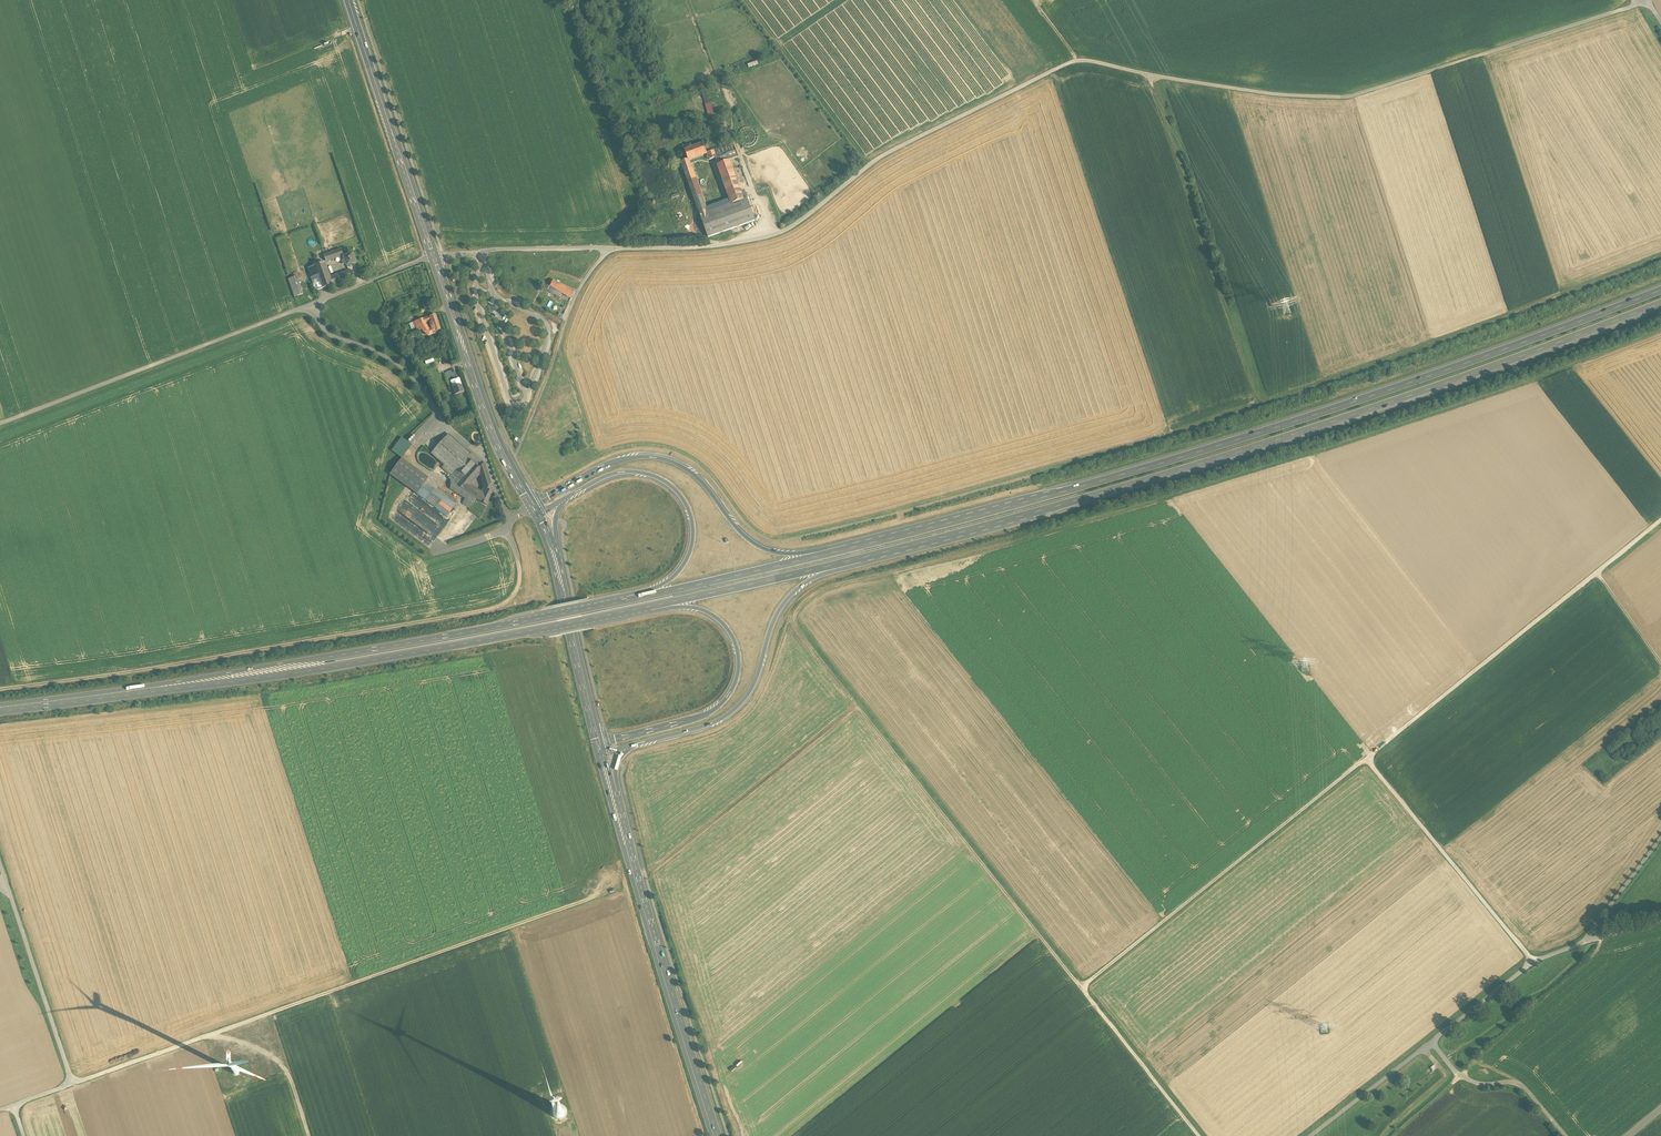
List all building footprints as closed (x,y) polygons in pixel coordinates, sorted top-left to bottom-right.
[(706,153),(703,144),(702,143),(684,150),(687,159),(688,160),(706,153)] [(733,143),(713,150),(716,157),(717,162),(718,164),(728,160),(738,157),(739,157),(738,156),(734,143),(733,143)] [(710,151),(707,153),(709,160),(716,157),(713,150),(710,151)] [(687,159),(681,161),(684,171),(691,169),(688,160),(687,159)] [(740,192),(728,160),(718,164),(732,203),(742,199),(743,199),(742,198),(740,192)] [(707,212),(691,169),(684,171),(693,197),(700,214),(707,212)] [(755,220),(747,198),(743,199),(742,199),(750,222),(755,220)] [(707,212),(700,214),(708,237),(750,222),(742,199),(732,203),(707,212)] [(341,249),(324,255),(326,261),(343,255),(341,249)] [(353,253),(343,256),(347,266),(356,262),(353,253)] [(325,262),(308,268),(316,290),(333,284),(330,277),(325,262)] [(349,270),(330,277),(333,284),(351,277),(349,270)] [(303,294),(297,276),(288,279),(294,297),(303,294)] [(562,285),(553,280),(551,285),(550,286),(558,291),(560,288),(562,285)] [(574,291),(562,285),(560,288),(563,290),(562,293),(566,295),(571,298),(574,291)] [(558,291),(550,286),(550,287),(548,290),(559,296),(562,293),(563,290),(560,288),(558,291)] [(436,315),(430,316),(432,321),(430,322),(432,328),(432,329),(433,334),(436,333),(435,332),(441,330),(436,315)] [(423,319),(418,320),(420,326),(421,329),(422,329),(425,332),(429,335),(433,334),(432,329),(429,330),(426,323),(423,319)] [(454,370),(446,372),(449,382),(451,381),(457,379),(454,370)] [(457,379),(451,381),(453,388),(462,385),(459,378),(457,379)] [(462,385),(453,388),(455,395),(464,392),(462,385)] [(449,435),(432,454),(445,465),(442,468),(451,476),(457,468),(461,465),(470,454),(449,435)] [(412,445),(401,438),(392,451),(402,458),(412,445)] [(470,454),(461,465),(468,473),(472,476),(475,478),(480,472),(479,469),(484,463),(472,452),(470,454)] [(429,478),(402,458),(390,474),(417,494),(429,478)] [(490,480),(484,463),(479,469),(480,472),(484,482),(490,480)] [(468,473),(461,465),(457,468),(466,476),(472,482),(475,478),(472,476),(468,473)] [(466,476),(457,468),(451,476),(448,478),(454,483),(451,488),(466,498),(473,503),(476,499),(480,493),(469,485),(472,482),(466,476)] [(425,485),(418,495),(436,508),(444,498),(425,485)] [(484,495),(480,493),(476,499),(486,505),(493,492),(487,489),(484,495)] [(444,498),(436,508),(445,515),(445,514),(448,515),(454,506),(444,498)] [(473,503),(466,498),(463,503),(471,508),(473,503)] [(397,511),(393,521),(409,528),(411,528),(414,522),(416,522),(409,519),(409,515),(415,516),(416,513),(419,514),(419,509),(415,507),(416,502),(414,506),(403,501),(400,508),(400,509),(403,510),(403,513),(398,511),(397,511)]
